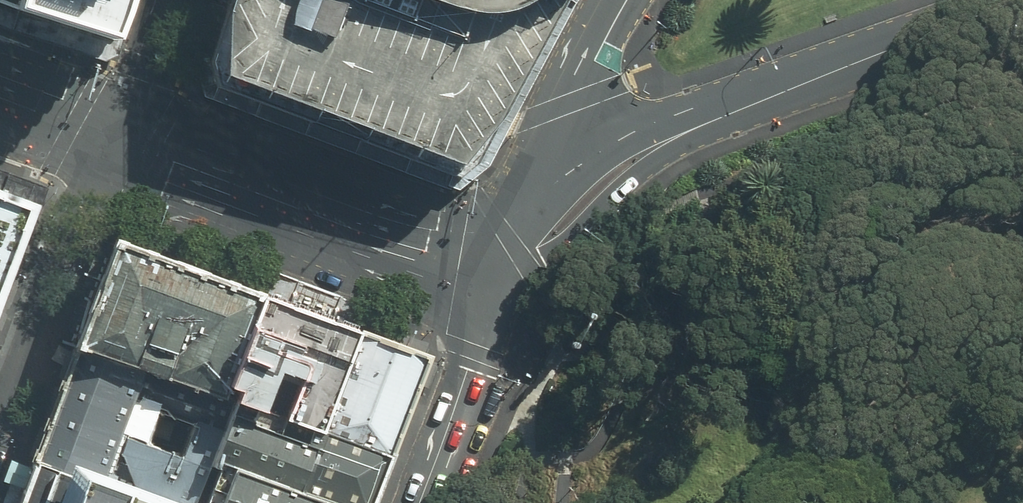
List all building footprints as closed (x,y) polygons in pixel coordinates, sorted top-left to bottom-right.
[(107,30),(117,0),(25,0),(107,30)] [(215,84),(456,172),(482,156),(565,0),(225,0),(209,57),(215,84)] [(31,210),(0,199),(0,292),(31,210)] [(114,237),(74,340),(223,396),(225,391),(263,294),(114,237)] [(360,332),(263,294),(225,391),(237,401),(321,432),(360,332)] [(426,355),(360,332),(321,432),(391,458),(426,355)] [(191,502),(199,502),(214,463),(237,401),(225,391),(223,396),(74,340),(35,446),(191,502)] [(321,502),(374,502),(391,458),(321,432),(237,401),(214,463),(321,502)] [(35,446),(14,502),(191,502),(35,446)] [(214,463),(199,502),(321,502),(214,463)]
